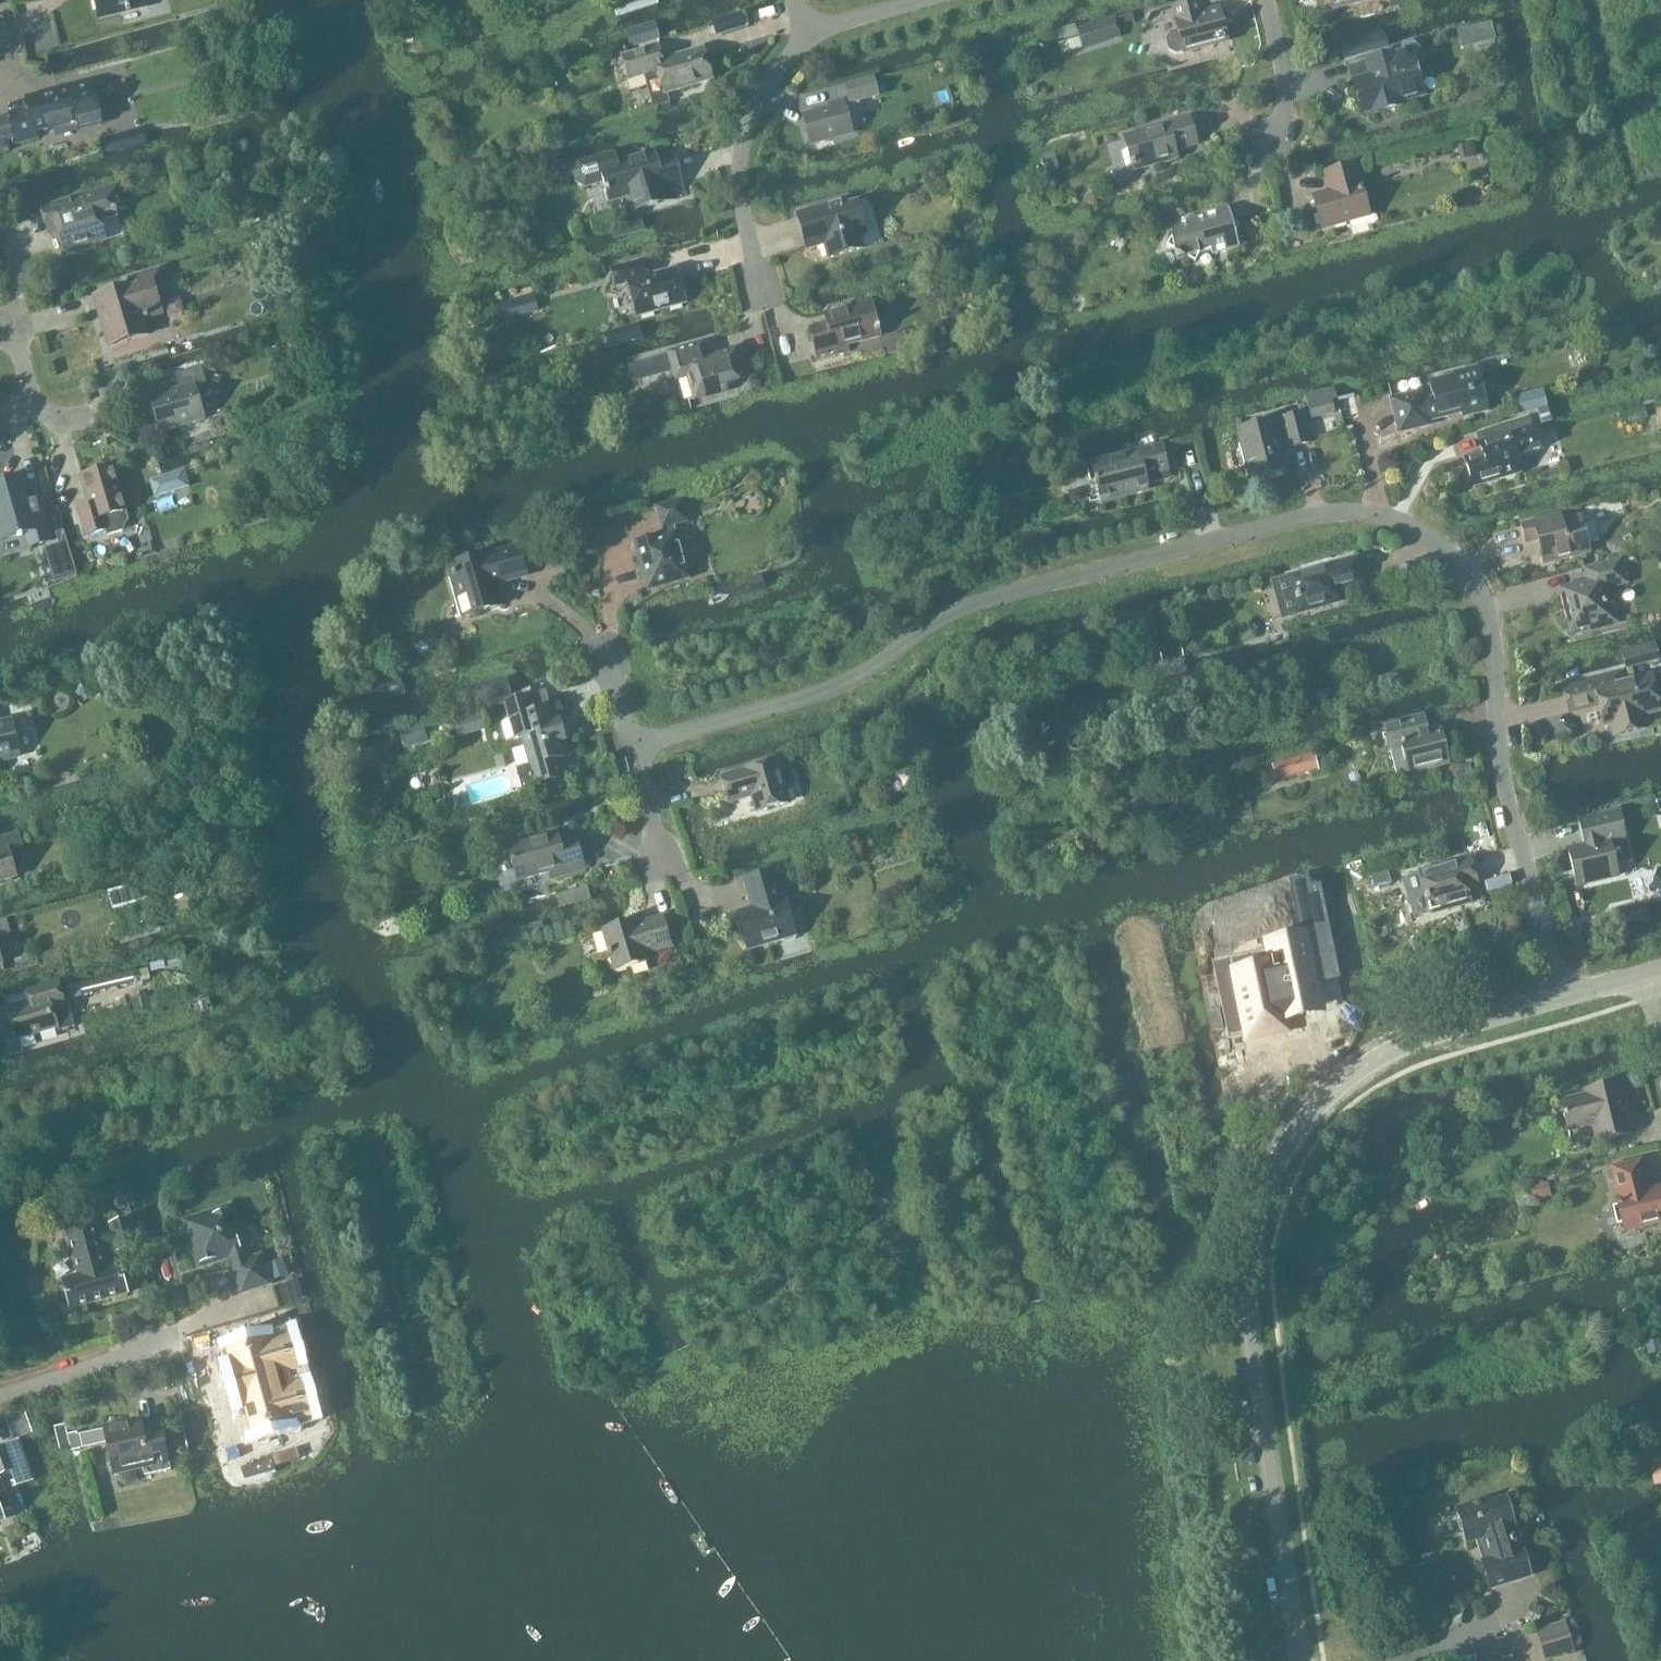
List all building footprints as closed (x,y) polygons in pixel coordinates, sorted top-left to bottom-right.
[(146,8),(144,0),(95,0),(100,19),(146,8)] [(659,6),(657,0),(634,0),(613,6),(617,19),(659,6)] [(1368,0),(1330,0),(1333,10),(1368,0)] [(1202,15),(1199,2),(1173,9),(1178,31),(1170,33),(1166,40),(1169,51),(1176,55),(1184,53),(1228,42),(1219,10),(1202,15)] [(1114,20),(1075,32),(1080,48),(1120,36),(1114,20)] [(656,23),(625,32),(630,48),(660,40),(656,23)] [(1492,23),(1478,27),(1482,44),(1496,40),(1492,23)] [(1345,64),(1389,51),(1384,33),(1339,45),(1345,64)] [(1362,114),(1410,100),(1423,96),(1429,90),(1413,75),(1412,75),(1411,72),(1426,55),(1413,43),(1391,49),(1393,55),(1367,63),(1371,77),(1353,83),(1362,114)] [(663,62),(658,47),(623,58),(630,81),(659,72),(665,95),(713,80),(703,49),(663,62)] [(852,101),(877,95),(874,82),(849,89),(852,101)] [(0,120),(0,155),(9,153),(6,142),(17,139),(18,144),(39,138),(37,131),(53,127),(56,139),(105,127),(94,83),(71,89),(27,100),(29,110),(10,114),(11,117),(0,120)] [(812,145),(852,134),(843,101),(829,105),(830,110),(804,117),(812,145)] [(1133,172),(1178,160),(1175,152),(1198,146),(1190,118),(1156,127),(1157,129),(1124,138),(1133,172)] [(1472,142),(1456,146),(1459,160),(1476,156),(1472,142)] [(586,189),(605,183),(611,203),(630,197),(634,212),(674,200),(672,191),(682,188),(674,158),(657,163),(654,153),(618,164),(615,152),(578,163),(572,173),(575,184),(586,189)] [(1055,154),(1042,157),(1046,174),(1059,171),(1055,154)] [(235,159),(226,169),(236,177),(245,168),(235,159)] [(1359,185),(1354,166),(1326,174),(1331,193),(1313,198),(1322,230),(1369,216),(1360,185),(1359,185)] [(118,187),(83,197),(82,197),(41,209),(46,224),(54,221),(64,253),(107,240),(100,217),(125,209),(118,187)] [(847,207),(846,201),(797,215),(807,250),(825,245),(829,259),(864,249),(860,236),(866,234),(858,204),(847,207)] [(1212,256),(1240,248),(1229,208),(1202,216),(1202,217),(1181,223),(1171,240),(1177,263),(1212,253),(1212,256)] [(1066,251),(1051,255),(1055,267),(1069,262),(1066,251)] [(317,252),(306,254),(308,264),(319,262),(317,252)] [(648,278),(643,262),(612,271),(617,288),(629,285),(638,318),(685,304),(676,270),(648,278)] [(130,278),(132,286),(95,297),(110,347),(150,335),(145,322),(164,315),(159,296),(168,292),(161,268),(130,278)] [(511,302),(498,306),(503,322),(515,318),(511,302)] [(818,360),(846,353),(844,347),(880,337),(871,303),(825,315),(828,325),(810,330),(818,360)] [(959,314),(948,317),(951,330),(962,327),(959,314)] [(601,337),(605,351),(644,340),(640,326),(601,337)] [(706,360),(702,346),(670,355),(677,379),(689,376),(695,400),(716,394),(715,391),(727,388),(726,385),(739,381),(735,369),(740,367),(736,351),(706,360)] [(642,362),(629,366),(634,383),(647,379),(642,362)] [(160,433),(205,420),(195,387),(207,383),(202,368),(175,376),(179,390),(150,399),(160,433)] [(1488,412),(1477,369),(1454,375),(1454,376),(1429,383),(1433,398),(1423,401),(1421,397),(1419,394),(1416,393),(1391,400),(1399,434),(1425,427),(1427,425),(1428,422),(1462,414),(1463,418),(1488,412)] [(1544,392),(1517,399),(1521,414),(1548,407),(1547,404),(1544,392)] [(1331,399),(1307,406),(1310,419),(1335,413),(1331,399)] [(1310,444),(1302,414),(1239,430),(1252,481),(1286,472),(1276,432),(1286,429),(1291,448),(1310,444)] [(1341,416),(1335,418),(1338,431),(1345,429),(1341,416)] [(1517,431),(1515,423),(1482,433),(1489,454),(1466,460),(1466,458),(1464,458),(1474,490),(1475,489),(1474,487),(1519,473),(1520,475),(1521,475),(1516,459),(1525,456),(1524,454),(1541,449),(1534,426),(1517,431)] [(1148,490),(1145,477),(1168,471),(1162,448),(1087,466),(1091,483),(1095,482),(1096,486),(1097,485),(1101,501),(1148,490)] [(86,537),(106,531),(107,536),(123,532),(130,520),(128,511),(126,512),(114,468),(82,477),(91,507),(78,511),(86,537)] [(184,472),(167,477),(172,493),(189,488),(184,472)] [(21,479),(0,484),(0,543),(26,536),(30,548),(52,542),(41,502),(29,505),(21,479)] [(648,591),(690,580),(675,526),(688,522),(682,501),(657,508),(664,536),(635,544),(648,591)] [(1562,523),(1560,516),(1522,526),(1527,545),(1538,542),(1544,565),(1590,554),(1581,518),(1562,523)] [(81,531),(65,536),(77,575),(92,571),(81,531)] [(60,545),(45,549),(56,585),(78,576),(77,575),(65,536),(64,532),(57,534),(57,535),(60,545)] [(463,618),(504,606),(498,585),(527,577),(518,548),(448,567),(463,618)] [(1300,614),(1340,602),(1337,590),(1364,583),(1357,560),(1290,579),(1300,614)] [(1606,602),(1603,590),(1626,584),(1620,561),(1584,570),(1588,585),(1563,591),(1573,629),(1588,625),(1589,631),(1617,624),(1612,601),(1606,602)] [(1655,640),(1621,649),(1627,671),(1660,662),(1655,640)] [(1179,641),(1159,646),(1163,663),(1184,657),(1179,641)] [(357,662),(348,664),(354,690),(363,687),(357,662)] [(373,705),(405,695),(399,675),(367,685),(373,705)] [(1565,690),(1570,713),(1600,705),(1605,725),(1609,724),(1612,738),(1648,729),(1644,715),(1660,711),(1660,675),(1617,686),(1615,678),(1565,690)] [(512,694),(508,677),(462,689),(466,707),(512,694)] [(77,682),(74,688),(75,694),(81,697),(87,696),(91,690),(89,684),(84,681),(77,682)] [(559,760),(569,757),(559,722),(557,723),(553,708),(539,712),(535,696),(498,706),(507,741),(522,737),(530,766),(518,770),(523,790),(564,778),(559,760)] [(482,716),(455,724),(459,739),(486,731),(482,716)] [(1427,732),(1424,718),(1424,717),(1383,727),(1389,750),(1402,747),(1409,774),(1449,765),(1443,740),(1439,740),(1437,730),(1427,732)] [(22,758),(13,719),(0,722),(0,763),(22,758)] [(423,723),(400,730),(405,749),(428,742),(423,723)] [(1316,755),(1294,761),(1299,777),(1320,772),(1316,755)] [(788,804),(776,762),(722,778),(729,803),(754,796),(758,811),(756,811),(757,813),(788,804)] [(1151,801),(1138,812),(1146,822),(1160,811),(1151,801)] [(1585,848),(1573,851),(1580,885),(1616,877),(1614,868),(1630,865),(1624,840),(1618,814),(1591,820),(1595,838),(1583,841),(1585,848)] [(103,824),(88,829),(92,841),(106,837),(103,824)] [(17,879),(9,852),(24,847),(20,833),(0,838),(0,883),(17,879)] [(560,846),(557,835),(508,848),(518,882),(550,873),(552,879),(585,870),(577,841),(560,846)] [(1451,846),(1454,858),(1473,853),(1470,840),(1451,846)] [(1431,914),(1471,903),(1467,891),(1478,888),(1470,858),(1419,872),(1431,914)] [(783,900),(774,872),(745,881),(753,909),(740,912),(739,911),(738,912),(750,952),(751,951),(751,950),(778,942),(777,939),(794,934),(795,938),(797,938),(785,899),(783,900)] [(1388,872),(1372,877),(1375,889),(1391,884),(1388,872)] [(148,884),(110,895),(115,911),(153,900),(149,886),(148,884)] [(671,948),(662,917),(646,922),(644,926),(638,928),(636,922),(603,932),(615,971),(648,961),(646,955),(671,948)] [(1315,917),(1301,920),(1305,940),(1319,937),(1315,917)] [(11,934),(7,919),(0,921),(0,937),(11,934)] [(1273,961),(1235,969),(1249,1038),(1250,1037),(1285,1030),(1338,1020),(1324,951),(1305,955),(1302,938),(1270,944),(1273,961)] [(136,971),(79,985),(82,997),(139,984),(136,971)] [(8,1014),(16,1041),(58,1029),(60,1033),(71,1029),(59,985),(27,994),(32,1007),(8,1014)] [(148,995),(131,999),(134,1013),(151,1010),(148,995)] [(1631,1134),(1619,1084),(1585,1092),(1586,1096),(1561,1102),(1568,1132),(1593,1126),(1597,1142),(1631,1134)] [(1464,1120),(1446,1123),(1448,1133),(1466,1129),(1464,1120)] [(1640,1162),(1613,1169),(1620,1198),(1617,1199),(1624,1231),(1660,1222),(1660,1189),(1648,1192),(1640,1162)] [(1542,1181),(1531,1184),(1535,1200),(1552,1196),(1548,1183),(1543,1185),(1542,1181)] [(248,1262),(230,1208),(185,1223),(199,1268),(230,1258),(242,1294),(269,1285),(260,1258),(248,1262)] [(112,1232),(99,1236),(94,1218),(65,1226),(79,1277),(62,1281),(70,1311),(129,1294),(121,1265),(108,1268),(103,1248),(116,1244),(118,1253),(136,1248),(129,1221),(110,1226),(112,1232)] [(282,1260),(269,1265),(274,1280),(287,1276),(282,1260)] [(258,1340),(229,1348),(253,1432),(314,1415),(306,1386),(288,1392),(282,1375),(300,1369),(290,1331),(288,1332),(258,1340)] [(1657,1339),(1644,1342),(1647,1356),(1660,1352),(1657,1339)] [(214,1393),(209,1374),(188,1380),(194,1398),(214,1393)] [(143,1430),(141,1420),(104,1428),(115,1476),(144,1469),(146,1477),(171,1471),(161,1425),(143,1430)] [(179,1432),(174,1434),(177,1450),(183,1449),(187,1448),(184,1431),(179,1432)] [(0,1447),(0,1476),(11,1472),(3,1447),(0,1447)] [(1660,1482),(1660,1465),(1651,1467),(1654,1484),(1660,1482)] [(4,1518),(2,1512),(12,1509),(1,1479),(0,1479),(0,1519),(4,1518)] [(1515,1528),(1506,1499),(1490,1504),(1489,1500),(1457,1510),(1467,1543),(1485,1537),(1492,1560),(1482,1563),(1491,1589),(1530,1576),(1522,1550),(1519,1551),(1512,1529),(1515,1528)] [(1534,1606),(1527,1619),(1537,1624),(1544,1610),(1534,1606)] [(1565,1621),(1536,1630),(1546,1660),(1574,1651),(1573,1647),(1581,1645),(1573,1619),(1565,1621)]
